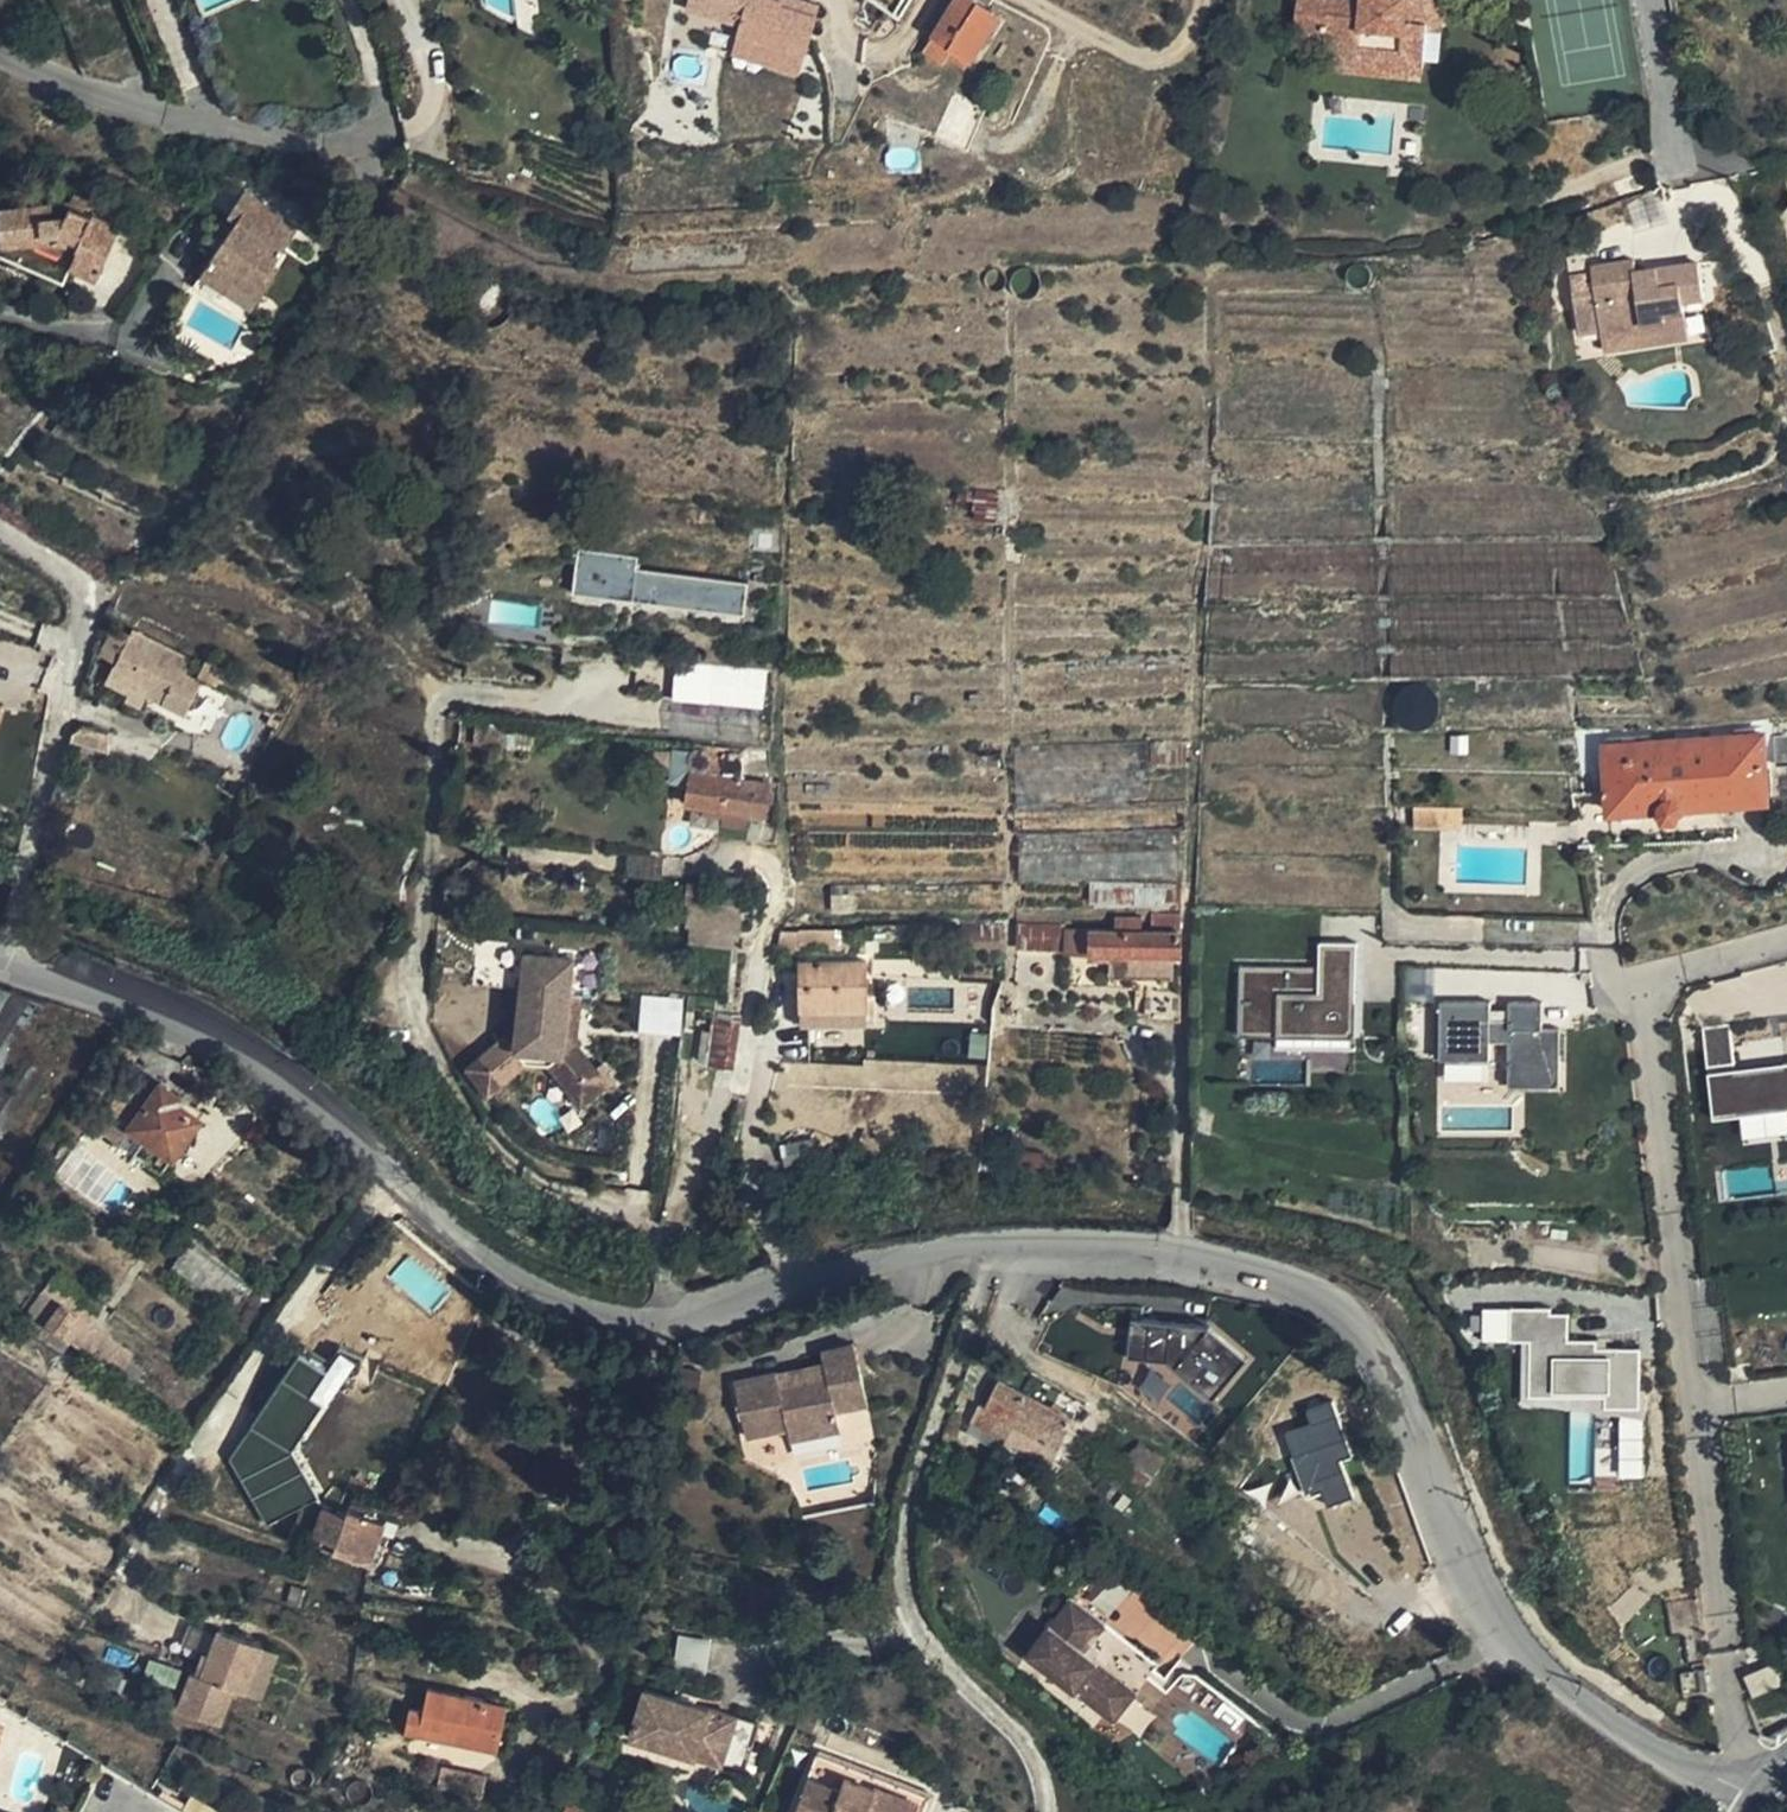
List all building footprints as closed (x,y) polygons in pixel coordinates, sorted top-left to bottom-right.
[(206,9),(228,0),(202,0),(206,9)] [(804,55),(816,15),(780,4),(782,0),(781,0),(688,0),(686,8),(739,24),(736,35),(804,55)] [(782,0),(780,4),(816,15),(818,6),(799,0),(781,0),(782,0)] [(931,35),(970,59),(999,13),(978,0),(952,0),(931,35)] [(1293,36),(1324,39),(1322,57),(1375,62),(1376,56),(1423,61),(1426,29),(1441,31),(1444,0),(1297,0),(1293,36)] [(804,55),(736,35),(731,53),(799,73),(804,55)] [(1324,39),(1293,36),(1292,45),(1323,48),(1324,39)] [(1375,62),(1322,57),(1321,69),(1421,78),(1423,61),(1376,56),(1375,62)] [(988,103),(954,93),(941,138),(975,147),(988,103)] [(236,223),(201,273),(226,290),(228,287),(232,281),(260,300),(277,275),(272,267),(282,254),(298,230),(243,192),(226,216),(236,223)] [(74,195),(69,204),(91,214),(95,205),(74,195)] [(0,209),(0,231),(1,244),(58,239),(76,248),(70,263),(69,265),(97,277),(120,227),(91,214),(69,204),(68,203),(0,209)] [(37,241),(34,247),(70,263),(76,248),(58,239),(37,241)] [(282,254),(272,267),(277,275),(282,278),(293,262),(282,254)] [(1583,254),(1565,257),(1568,272),(1586,269),(1583,254)] [(1590,268),(1591,274),(1593,274),(1597,300),(1616,297),(1613,281),(1633,278),(1632,272),(1635,271),(1633,260),(1590,268)] [(1597,300),(1593,274),(1591,274),(1569,278),(1578,334),(1600,330),(1601,336),(1665,326),(1663,314),(1683,310),(1681,300),(1703,297),(1698,261),(1635,271),(1632,272),(1633,278),(1613,281),(1616,297),(1597,300)] [(260,300),(232,281),(228,287),(226,290),(201,273),(192,287),(244,322),(260,300)] [(1665,326),(1601,336),(1603,351),(1687,338),(1683,310),(1663,314),(1665,326)] [(635,571),(636,559),(577,552),(572,595),(743,615),(747,584),(635,571)] [(131,633),(114,668),(148,685),(143,695),(185,715),(200,684),(184,676),(191,663),(131,633)] [(107,636),(98,655),(114,662),(122,643),(107,636)] [(204,661),(197,677),(281,719),(289,703),(204,661)] [(766,674),(675,665),(671,699),(657,697),(653,734),(758,744),(766,674)] [(475,725),(472,747),(502,751),(504,728),(475,725)] [(504,728),(502,751),(531,754),(534,731),(504,728)] [(1735,730),(1736,738),(1748,737),(1748,729),(1735,730)] [(1622,746),(1604,747),(1607,783),(1598,784),(1599,791),(1607,791),(1609,813),(1661,809),(1661,812),(1664,819),(1678,819),(1681,811),(1680,807),(1767,801),(1763,736),(1748,737),(1736,738),(1635,745),(1634,738),(1622,739),(1622,746)] [(687,775),(707,778),(709,758),(708,755),(704,752),(701,750),(696,750),(690,753),(672,752),(669,784),(686,787),(687,775)] [(707,778),(687,775),(686,787),(684,805),(767,816),(771,786),(741,782),(743,773),(743,766),(741,761),(737,755),(730,754),(726,754),(722,757),(710,756),(709,758),(707,778)] [(1462,809),(1413,808),(1414,828),(1461,828),(1462,809)] [(687,901),(717,903),(719,886),(687,882),(685,901),(687,901)] [(1151,932),(1181,933),(1181,915),(1151,914),(1151,932)] [(1114,918),(1114,931),(1141,932),(1142,918),(1114,918)] [(1015,952),(1066,953),(1066,930),(1066,925),(1016,924),(1015,952)] [(962,928),(964,950),(1004,950),(1004,927),(962,928)] [(797,933),(779,933),(776,949),(799,950),(799,944),(834,946),(835,930),(797,930),(797,933)] [(1088,953),(1089,931),(1066,930),(1066,953),(1088,953)] [(1173,955),(1180,955),(1181,933),(1151,932),(1141,932),(1114,931),(1089,931),(1088,953),(1109,954),(1173,955)] [(1239,1039),(1355,1041),(1357,949),(1321,949),(1320,971),(1240,969),(1239,1039)] [(476,950),(472,985),(521,991),(517,1030),(481,1059),(498,1082),(522,1062),(553,1064),(573,1088),(592,1073),(570,1047),(576,997),(597,999),(600,963),(476,950)] [(1109,954),(1108,978),(1173,979),(1173,955),(1109,954)] [(866,963),(797,964),(798,1012),(867,1011),(866,963)] [(1429,971),(1408,972),(1409,994),(1429,994),(1429,971)] [(0,987),(0,1133),(53,1054),(24,1032),(43,1003),(21,993),(0,987)] [(1180,993),(1145,993),(1145,1018),(1159,1021),(1180,1023),(1180,993)] [(681,1035),(683,997),(641,995),(639,1033),(681,1035)] [(1509,1087),(1559,1087),(1560,1029),(1542,1029),(1542,1003),(1508,1002),(1508,1020),(1490,1020),(1490,1002),(1439,1002),(1440,1060),(1490,1060),(1490,1042),(1509,1042),(1509,1087)] [(691,1064),(709,1067),(717,1014),(699,1011),(691,1064)] [(867,1011),(798,1012),(799,1026),(868,1024),(867,1011)] [(717,1014),(709,1067),(738,1071),(747,1019),(717,1014)] [(1735,1073),(1729,1026),(1701,1030),(1713,1123),(1786,1114),(1786,1067),(1735,1073)] [(498,1082),(481,1059),(468,1071),(485,1092),(498,1082)] [(592,1073),(573,1088),(582,1099),(601,1083),(592,1073)] [(160,1182),(200,1120),(176,1105),(178,1102),(180,1098),(159,1085),(148,1101),(123,1085),(90,1137),(160,1182)] [(880,1138),(859,1136),(858,1152),(879,1153),(880,1138)] [(811,1139),(780,1146),(784,1165),(816,1158),(811,1139)] [(52,1277),(43,1290),(90,1324),(99,1312),(52,1277)] [(43,1290),(23,1318),(42,1331),(37,1338),(63,1353),(71,1342),(75,1344),(90,1324),(43,1290)] [(1529,1341),(1528,1395),(1604,1396),(1604,1411),(1640,1411),(1640,1348),(1596,1348),(1596,1340),(1567,1339),(1567,1313),(1550,1313),(1550,1308),(1516,1307),(1515,1340),(1529,1341)] [(86,1352),(102,1329),(92,1321),(75,1344),(86,1352)] [(1122,1374),(1227,1388),(1234,1336),(1129,1322),(1122,1374)] [(134,1352),(102,1329),(86,1352),(118,1375),(134,1352)] [(777,1371),(733,1380),(745,1437),(787,1428),(789,1440),(840,1429),(836,1410),(867,1402),(855,1343),(821,1350),(827,1376),(779,1386),(777,1371)] [(311,1480),(288,1465),(354,1363),(336,1352),(321,1374),(295,1358),(219,1474),(286,1518),(311,1480)] [(827,1376),(824,1363),(777,1372),(779,1386),(827,1376)] [(1068,1423),(994,1383),(980,1410),(1054,1449),(1068,1423)] [(1340,1461),(1350,1458),(1331,1400),(1302,1410),(1307,1425),(1282,1433),(1303,1498),(1321,1492),(1326,1507),(1352,1499),(1340,1461)] [(1136,1496),(1159,1461),(1134,1444),(1130,1450),(1110,1479),(1136,1496)] [(1246,1560),(1273,1521),(1244,1501),(1239,1507),(1212,1545),(1241,1565),(1246,1560)] [(313,1535),(333,1543),(345,1514),(323,1505),(313,1535)] [(383,1522),(347,1508),(330,1551),(367,1566),(383,1522)] [(1273,1521),(1298,1542),(1308,1529),(1298,1521),(1284,1509),(1273,1521)] [(1298,1542),(1273,1521),(1246,1560),(1310,1612),(1338,1575),(1298,1542)] [(389,1554),(385,1563),(403,1571),(407,1560),(389,1554)] [(1693,1599),(1579,1621),(1645,1692),(1666,1688),(1696,1681),(1706,1678),(1693,1599)] [(1068,1603),(1020,1663),(1100,1724),(1124,1693),(1082,1659),(1105,1632),(1068,1603)] [(244,1693),(263,1642),(219,1626),(201,1675),(191,1671),(178,1709),(219,1725),(233,1689),(244,1693)] [(677,1638),(675,1668),(707,1669),(709,1639),(677,1638)] [(263,1642),(244,1693),(261,1699),(279,1649),(263,1642)] [(1773,1661),(1744,1673),(1753,1695),(1781,1682),(1773,1661)] [(409,1706),(404,1730),(498,1749),(508,1702),(427,1686),(422,1709),(409,1706)] [(645,1687),(629,1736),(745,1771),(761,1721),(645,1687)] [(1134,1701),(1124,1693),(1100,1724),(1109,1731),(1134,1701)] [(793,1811),(922,1811),(929,1794),(816,1752),(793,1811)] [(443,1767),(439,1788),(480,1797),(485,1776),(443,1767)]
